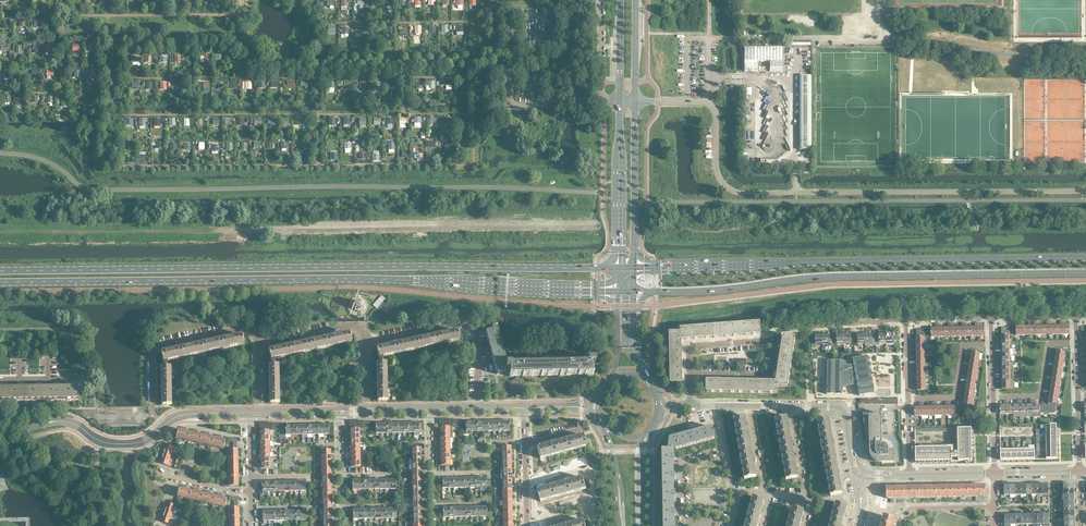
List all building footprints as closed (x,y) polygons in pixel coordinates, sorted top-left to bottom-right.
[(783,71),(783,48),(745,48),(745,71),(758,71),(758,61),(770,61),(770,71),(783,71)] [(241,64),(237,59),(232,63),(236,68),(241,64)] [(811,150),(811,76),(799,76),(799,150),(811,150)] [(377,309),(382,303),(378,299),(373,305),(377,309)] [(364,308),(363,303),(360,301),(355,301),(353,305),(353,309),(357,312),(361,311),(364,308)] [(761,334),(760,329),(760,324),(740,325),(741,336),(761,334)] [(741,336),(740,325),(720,326),(721,337),(741,336)] [(505,365),(501,349),(496,330),(497,329),(497,326),(491,327),(492,330),(485,332),(493,360),(497,374),(504,372),(506,372),(505,365)] [(721,337),(720,326),(701,328),(701,339),(721,337)] [(701,339),(701,328),(681,329),(680,329),(680,333),(681,333),(681,340),(682,340),(701,339)] [(459,340),(457,331),(448,333),(448,331),(445,332),(445,333),(437,335),(439,345),(459,340)] [(351,342),(349,333),(341,335),(340,333),(338,334),(338,335),(329,337),(331,347),(351,342)] [(682,350),(682,340),(681,340),(681,333),(680,333),(670,333),(670,350),(682,350)] [(244,344),(242,337),(242,335),(233,337),(232,335),(230,336),(230,337),(221,339),(224,349),(244,344)] [(439,345),(437,335),(428,337),(428,336),(425,336),(425,337),(417,339),(419,349),(439,345)] [(792,354),(795,338),(784,336),(781,352),(792,354)] [(331,347),(329,337),(321,339),(320,338),(318,338),(318,340),(309,341),(311,351),(331,347)] [(224,349),(221,339),(213,341),(212,340),(210,340),(210,342),(201,343),(203,353),(224,349)] [(419,349),(417,339),(408,341),(408,340),(405,340),(405,342),(397,344),(399,353),(419,349)] [(311,351),(309,341),(301,343),(300,342),(298,342),(298,344),(289,346),(291,355),(311,351)] [(203,353),(201,343),(193,345),(192,344),(190,345),(190,346),(181,348),(184,357),(203,353)] [(399,353),(397,344),(388,346),(388,344),(385,345),(385,346),(377,348),(379,358),(383,357),(399,353)] [(291,355),(289,346),(281,348),(280,346),(278,347),(278,348),(269,350),(271,360),(275,359),(291,355)] [(184,357),(181,348),(173,350),(172,348),(170,349),(170,350),(161,352),(163,362),(164,362),(167,361),(184,357)] [(682,366),(682,350),(670,350),(671,366),(682,366)] [(1064,358),(1065,352),(1056,350),(1055,356),(1054,356),(1054,357),(1064,358)] [(790,371),(792,354),(781,352),(778,369),(790,371)] [(979,360),(980,353),(971,352),(970,357),(969,357),(969,358),(979,360)] [(872,381),(872,379),(872,378),(871,376),(871,374),(870,371),(870,368),(869,366),(869,364),(869,363),(868,361),(868,359),(868,356),(866,356),(853,359),(852,361),(844,361),(827,361),(827,394),(843,395),(843,387),(857,385),(858,388),(861,388),(863,388),(873,386),(872,383),(872,381)] [(387,366),(386,362),(383,362),(383,357),(379,358),(379,362),(377,363),(377,372),(385,372),(385,366),(387,366)] [(1063,365),(1064,358),(1054,357),(1054,358),(1055,358),(1054,363),(1063,365)] [(978,366),(979,360),(969,358),(969,360),(970,360),(969,365),(978,366)] [(279,368),(279,364),(275,365),(275,359),(271,360),(272,365),(269,365),(269,374),(278,374),(278,368),(279,368)] [(593,375),(593,363),(594,363),(594,360),(587,360),(587,363),(590,363),(590,364),(511,366),(511,364),(505,365),(506,372),(504,372),(505,375),(509,375),(509,376),(515,376),(515,380),(514,381),(513,382),(512,383),(511,384),(511,385),(511,386),(511,387),(511,388),(511,389),(511,390),(512,391),(512,392),(513,392),(514,393),(515,394),(516,395),(520,395),(521,394),(522,393),(523,392),(524,391),(524,390),(525,389),(525,388),(525,387),(525,386),(525,385),(524,384),(524,383),(523,382),(522,381),(521,381),(520,380),(520,376),(593,375)] [(171,370),(171,367),(171,366),(168,367),(167,361),(164,362),(164,367),(161,367),(161,376),(170,376),(170,370),(171,370)] [(683,383),(682,366),(671,366),(671,383),(683,383)] [(787,387),(790,371),(778,369),(776,383),(777,383),(777,387),(787,387)] [(1061,378),(1062,371),(1052,370),(1052,371),(1053,371),(1052,377),(1061,378)] [(976,380),(977,373),(967,371),(967,373),(968,373),(967,378),(976,380)] [(385,377),(385,372),(377,372),(377,380),(387,380),(387,377),(385,377)] [(278,379),(278,374),(269,374),(269,383),(279,382),(279,379),(278,379)] [(170,381),(170,376),(161,376),(161,385),(171,384),(171,381),(170,381)] [(387,386),(387,380),(377,380),(375,381),(375,383),(377,383),(377,389),(386,389),(386,386),(387,386)] [(727,392),(727,381),(707,381),(707,392),(727,392)] [(746,393),(747,382),(727,381),(727,392),(746,393)] [(279,388),(279,382),(269,383),(267,383),(268,385),(269,386),(269,391),(278,391),(278,388),(279,388)] [(766,393),(767,382),(747,382),(746,393),(766,393)] [(776,393),(777,387),(777,383),(776,383),(767,382),(766,393),(776,393)] [(1059,391),(1060,384),(1050,383),(1050,384),(1051,384),(1050,390),(1059,391)] [(171,390),(171,384),(161,385),(160,385),(160,387),(161,388),(162,393),(170,393),(170,390),(171,390)] [(974,393),(975,386),(965,385),(965,386),(966,386),(965,391),(974,393)] [(78,401),(78,386),(60,387),(60,401),(66,401),(66,399),(72,399),(72,401),(78,401)] [(25,401),(25,387),(7,387),(7,401),(13,401),(13,399),(19,399),(19,401),(25,401)] [(43,401),(42,387),(25,387),(25,401),(31,401),(31,399),(36,399),(36,401),(43,401)] [(60,401),(60,387),(42,387),(43,401),(49,401),(49,399),(54,399),(54,401),(60,401)] [(387,401),(387,394),(386,394),(386,389),(377,389),(377,401),(387,401)] [(279,403),(279,396),(278,396),(278,391),(269,391),(270,403),(279,403)] [(172,405),(172,398),(170,398),(170,393),(162,393),(162,405),(172,405)] [(1056,404),(1058,398),(1048,396),(1048,397),(1049,397),(1048,403),(1055,404),(1056,404)] [(971,406),(973,399),(963,398),(963,399),(964,399),(963,405),(970,406),(971,406)] [(1054,412),(1055,404),(1048,403),(1048,405),(1040,405),(1040,412),(1046,412),(1046,413),(1054,412)] [(969,414),(970,406),(963,405),(963,407),(954,407),(955,414),(961,414),(969,414)] [(882,439),(881,415),(877,415),(877,413),(876,413),(876,412),(875,412),(874,412),(874,413),(873,413),(873,415),(869,415),(869,420),(864,420),(864,419),(863,420),(867,440),(868,439),(867,439),(869,439),(869,451),(870,452),(870,454),(870,455),(871,455),(871,457),(872,458),(873,459),(874,460),(875,461),(876,461),(877,462),(878,462),(880,463),(881,463),(894,463),(894,450),(893,450),(893,449),(893,448),(893,447),(893,446),(892,445),(892,444),(891,443),(891,442),(890,441),(889,441),(888,440),(887,440),(886,440),(886,439),(885,439),(883,439),(882,439)] [(748,432),(746,423),(745,416),(734,418),(736,434),(748,432)] [(789,432),(788,424),(786,417),(775,419),(778,434),(789,432)] [(831,433),(829,424),(828,418),(817,420),(820,435),(831,433)] [(169,427),(158,471),(169,474),(177,442),(225,453),(225,457),(225,495),(237,494),(236,457),(234,457),(234,455),(237,443),(228,441),(169,427)] [(715,439),(712,428),(712,427),(697,431),(701,443),(715,439)] [(915,448),(915,462),(952,461),(952,460),(958,460),(958,461),(972,461),(971,428),(960,429),(958,429),(958,452),(951,452),(951,448),(915,448)] [(701,443),(697,431),(683,435),(686,446),(701,443)] [(750,447),(749,438),(748,432),(736,434),(739,449),(750,447)] [(792,447),(790,439),(789,432),(778,434),(781,449),(792,447)] [(833,448),(832,439),(831,433),(820,435),(822,450),(833,448)] [(540,457),(586,447),(583,435),(571,437),(571,440),(575,439),(575,441),(572,442),(572,443),(566,444),(560,445),(560,447),(553,448),(554,451),(540,454),(540,457)] [(686,446),(683,435),(670,438),(668,449),(674,449),(675,448),(676,449),(686,446)] [(753,462),(751,453),(750,447),(739,449),(742,464),(753,462)] [(794,462),(793,454),(792,447),(781,449),(783,464),(794,462)] [(836,463),(835,454),(833,448),(822,450),(825,465),(836,463)] [(674,467),(674,458),(674,449),(668,449),(662,449),(663,449),(663,468),(674,467)] [(756,477),(754,468),(753,462),(742,464),(744,479),(756,477)] [(797,478),(796,469),(794,462),(783,464),(786,480),(792,479),(797,478)] [(839,478),(837,469),(836,463),(825,465),(828,480),(839,478)] [(674,486),(674,476),(674,467),(663,468),(663,486),(674,486)] [(587,476),(533,490),(537,504),(591,490),(587,476)] [(841,494),(840,484),(839,478),(828,480),(830,496),(841,494)] [(675,504),(674,494),(674,486),(663,486),(664,504),(675,504)] [(228,497),(180,488),(178,497),(226,506),(228,497)] [(230,496),(230,506),(238,507),(238,496),(230,496)] [(163,525),(176,525),(178,514),(226,525),(235,525),(238,516),(181,502),(181,500),(170,497),(163,525)] [(760,515),(762,505),(764,500),(753,497),(749,512),(760,515)] [(843,521),(845,511),(847,506),(836,503),(832,518),(843,521)] [(675,515),(675,512),(675,504),(664,504),(664,524),(676,523),(675,515)] [(799,525),(802,515),(803,510),(792,507),(788,523),(799,525)] [(758,521),(760,515),(749,512),(745,525),(757,525),(758,521)] [(894,517),(882,515),(880,525),(893,525),(894,517)]
